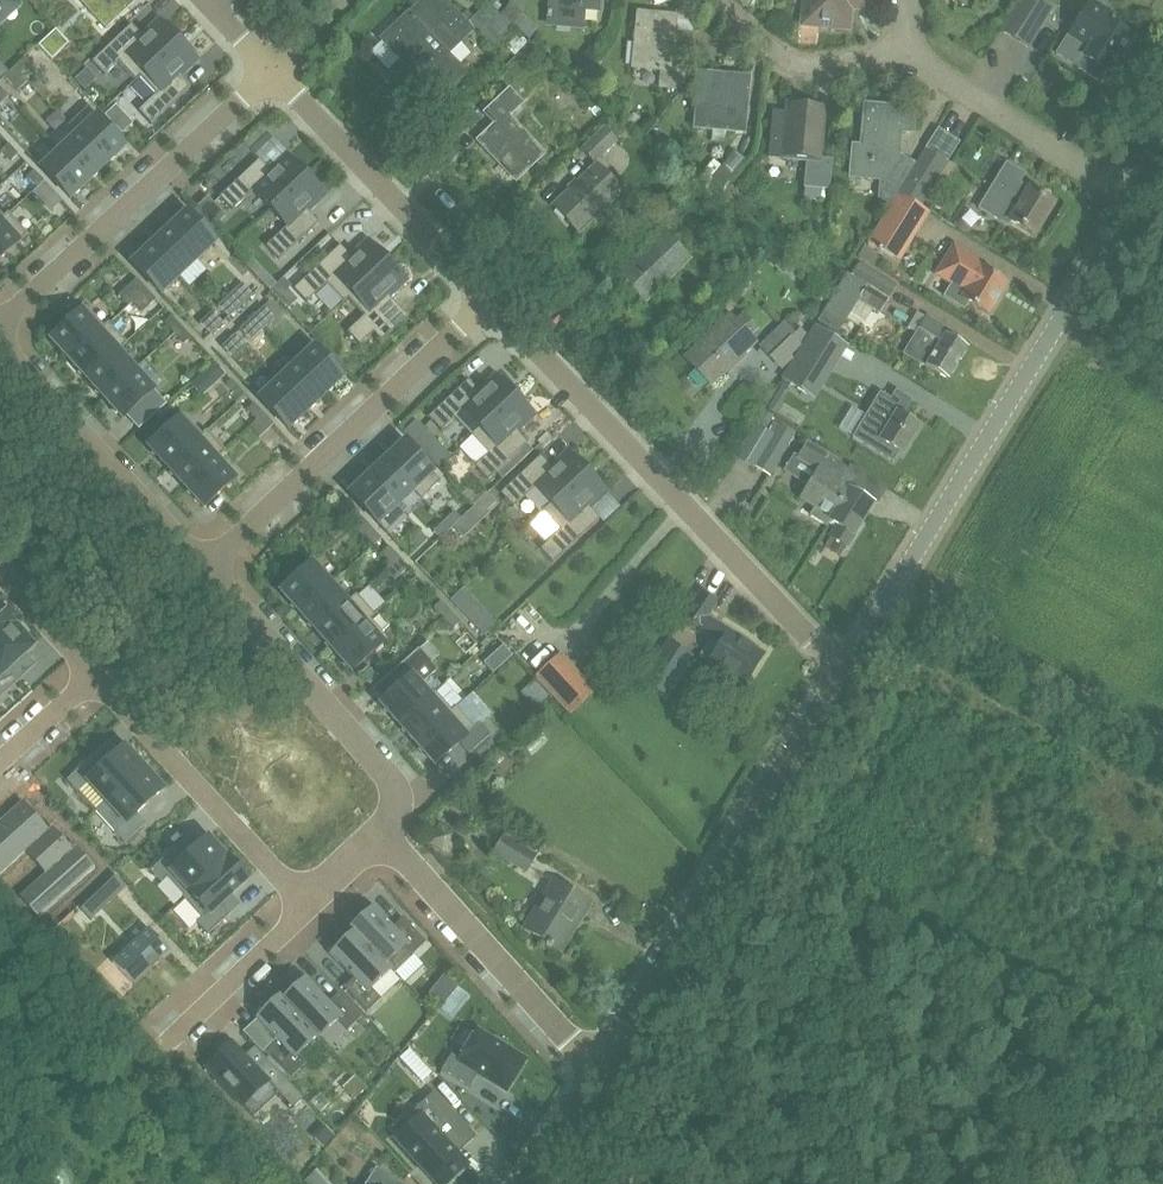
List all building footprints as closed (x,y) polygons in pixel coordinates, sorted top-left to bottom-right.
[(89,10),(107,29),(138,0),(99,0),(89,10)] [(438,97),(466,71),(449,53),(473,30),(452,7),(444,15),(430,0),(425,0),(411,13),(410,12),(383,37),(402,57),(401,58),(438,97)] [(487,2),(497,10),(501,6),(494,0),(489,0),(487,2)] [(582,27),(584,7),(596,8),(596,0),(560,0),(560,4),(550,3),(548,24),(582,27)] [(849,28),(851,8),(866,9),(867,0),(805,0),(802,24),(849,28)] [(1030,48),(1054,8),(1041,0),(1019,0),(1000,30),(1030,48)] [(1110,21),(1115,12),(1096,0),(1090,0),(1071,32),(1091,45),(1083,57),(1106,71),(1117,54),(1120,56),(1133,36),(1110,21)] [(514,25),(500,13),(497,10),(487,2),(468,19),(493,46),(514,26),(514,25)] [(510,3),(500,13),(514,25),(514,26),(527,36),(537,26),(510,3)] [(658,87),(683,90),(685,68),(669,67),(673,16),(639,13),(634,67),(660,69),(658,87)] [(132,25),(92,62),(105,75),(118,63),(136,82),(140,78),(139,77),(178,40),(160,20),(142,36),(132,25)] [(47,37),(39,44),(52,57),(60,50),(47,37)] [(156,95),(139,111),(151,124),(191,87),(180,76),(197,60),(178,40),(139,77),(140,78),(156,95)] [(25,57),(14,67),(22,75),(32,65),(25,57)] [(587,66),(578,76),(588,84),(597,74),(587,66)] [(22,75),(14,67),(4,77),(17,91),(28,81),(22,75)] [(87,69),(77,79),(85,88),(95,78),(87,69)] [(693,126),(743,131),(747,77),(711,74),(708,101),(695,99),(693,126)] [(8,96),(2,89),(0,91),(0,104),(8,96)] [(488,148),(516,178),(542,153),(506,114),(519,102),(508,90),(486,111),(497,122),(490,129),(498,138),(488,148)] [(879,197),(889,203),(914,163),(898,153),(901,130),(912,131),(914,108),(866,104),(862,146),(854,145),(851,175),(881,178),(879,197)] [(804,187),(830,189),(833,158),(819,157),(823,108),(788,105),(785,129),(771,128),(768,156),(806,159),(804,187)] [(77,133),(106,164),(125,147),(88,108),(68,126),(76,134),(77,133)] [(631,111),(627,115),(628,120),(634,122),(638,118),(637,112),(631,111)] [(124,114),(113,124),(122,133),(132,123),(124,114)] [(581,148),(595,163),(619,140),(605,125),(581,148)] [(4,148),(11,141),(2,131),(0,132),(0,143),(4,148)] [(89,181),(106,164),(77,133),(76,134),(59,150),(89,181)] [(8,144),(1,151),(11,161),(18,154),(8,144)] [(899,193),(920,206),(948,161),(926,147),(898,192),(899,193)] [(89,181),(59,150),(41,167),(70,199),(89,181)] [(708,184),(720,193),(747,159),(735,150),(708,184)] [(254,190),(271,208),(306,175),(287,155),(270,171),(259,160),(220,197),(232,210),(254,190)] [(1020,182),(1025,174),(1006,162),(977,210),(1006,227),(1010,221),(1034,236),(1054,203),(1020,182)] [(554,204),(580,231),(623,190),(597,163),(554,204)] [(29,174),(39,185),(46,178),(37,168),(29,174)] [(306,175),(271,208),(288,226),(266,246),(279,260),(318,223),(307,211),(325,195),(306,175)] [(45,182),(34,192),(51,210),(62,200),(45,182)] [(921,206),(920,206),(899,193),(868,242),(895,259),(915,227),(919,229),(923,222),(915,216),(921,206)] [(196,212),(212,229),(226,216),(210,199),(196,212)] [(168,229),(197,260),(216,243),(186,211),(168,229)] [(0,221),(0,260),(28,234),(8,212),(4,216),(5,217),(0,221)] [(150,246),(179,277),(197,260),(168,229),(150,246)] [(619,274),(644,300),(689,258),(665,231),(619,274)] [(344,302),(348,298),(387,261),(368,241),(351,257),(340,246),(294,289),(307,302),(327,283),(344,302)] [(968,301),(988,313),(1007,283),(981,267),(985,261),(954,242),(934,276),(950,285),(943,297),(963,309),(968,301)] [(801,255),(805,259),(810,260),(815,258),(818,253),(818,248),(814,244),(809,243),(804,245),(801,249),(801,255)] [(161,294),(179,277),(150,246),(132,263),(161,294)] [(792,256),(779,246),(771,256),(784,266),(792,256)] [(252,259),(246,265),(264,284),(270,278),(252,259)] [(348,298),(365,316),(347,332),(360,345),(374,332),(382,341),(407,317),(388,297),(406,280),(387,261),(348,298)] [(807,342),(841,362),(851,344),(838,335),(859,299),(880,313),(889,298),(897,285),(861,262),(851,274),(851,273),(820,323),(819,323),(807,342)] [(283,277),(269,290),(275,296),(286,308),(295,300),(286,290),(291,286),(283,277)] [(134,284),(144,294),(150,289),(140,278),(134,284)] [(242,283),(230,294),(240,306),(253,294),(242,283)] [(144,294),(154,304),(160,299),(150,289),(144,294)] [(240,306),(230,294),(217,306),(228,317),(240,306)] [(252,318),(263,329),(275,317),(264,306),(252,318)] [(50,338),(69,359),(102,331),(83,310),(50,338)] [(212,311),(199,323),(210,335),(223,323),(212,311)] [(687,356),(711,383),(756,341),(752,336),(760,328),(743,312),(736,319),(731,314),(687,356)] [(928,367),(948,379),(967,348),(950,337),(954,330),(926,313),(902,353),(927,368),(928,367)] [(169,320),(178,331),(184,325),(175,315),(169,320)] [(250,341),(263,329),(252,318),(239,329),(250,341)] [(759,345),(770,357),(796,333),(785,321),(759,345)] [(178,331),(188,341),(194,335),(184,325),(178,331)] [(69,359),(87,379),(118,349),(102,331),(69,359)] [(245,346),(234,334),(221,347),(232,358),(245,346)] [(820,380),(831,363),(803,345),(792,363),(820,380)] [(313,346),(295,364),(325,395),(343,378),(313,346)] [(87,379),(104,397),(136,369),(118,349),(87,379)] [(325,395),(295,364),(277,381),(306,412),(325,395)] [(104,397),(123,418),(155,389),(136,369),(104,397)] [(472,436),(515,395),(496,375),(479,392),(468,380),(429,417),(441,431),(454,418),(472,436)] [(306,412),(277,381),(259,398),(288,429),(306,412)] [(233,388),(242,399),(248,393),(239,383),(233,388)] [(779,388),(768,407),(777,413),(783,403),(781,402),(786,392),(779,388)] [(920,426),(902,415),(911,400),(896,390),(891,399),(880,392),(853,436),(893,461),(899,451),(904,454),(920,426)] [(472,436),(489,454),(476,466),(488,480),(527,443),(516,431),(533,415),(515,395),(472,436)] [(250,407),(260,417),(266,412),(256,401),(250,407)] [(260,417),(270,428),(276,422),(266,412),(260,417)] [(767,427),(773,417),(764,412),(758,422),(767,427)] [(149,447),(168,468),(199,439),(180,418),(149,447)] [(749,463),(771,475),(795,433),(773,420),(749,463)] [(415,421),(404,432),(437,467),(450,456),(415,421)] [(168,468),(184,486),(216,457),(199,439),(168,468)] [(811,514),(824,522),(858,468),(850,463),(848,467),(807,441),(797,458),(818,471),(801,497),(816,506),(811,514)] [(414,490),(413,491),(421,499),(440,481),(403,442),(385,459),(414,490)] [(533,449),(527,443),(496,472),(502,479),(533,449)] [(535,486),(551,504),(552,504),(587,471),(568,451),(551,468),(540,456),(501,493),(514,507),(535,486)] [(184,486),(203,507),(235,478),(216,457),(184,486)] [(385,459),(367,476),(397,507),(397,506),(413,491),(414,490),(385,459)] [(828,535),(847,547),(874,503),(853,490),(864,472),(858,468),(824,522),(828,525),(831,520),(836,523),(828,535)] [(552,504),(551,504),(543,511),(561,530),(541,549),(553,562),(599,519),(588,508),(606,491),(587,471),(552,504)] [(397,507),(367,476),(349,493),(386,533),(405,514),(397,506),(397,507)] [(487,493),(468,512),(478,522),(497,504),(487,493)] [(454,511),(444,521),(450,528),(461,518),(454,511)] [(450,528),(444,521),(433,531),(440,538),(450,528)] [(371,528),(364,534),(374,545),(381,538),(371,528)] [(421,532),(410,542),(417,549),(428,539),(421,532)] [(816,550),(821,553),(826,545),(821,542),(816,550)] [(392,563),(399,557),(389,546),(382,553),(392,563),(392,564),(392,563)] [(409,567),(399,557),(392,563),(392,564),(392,563),(385,570),(395,580),(409,567)] [(280,591),(299,612),(331,584),(312,562),(280,591)] [(299,612),(316,631),(348,603),(347,602),(331,584),(299,612)] [(725,675),(745,687),(766,653),(746,641),(748,639),(710,616),(719,602),(700,590),(683,616),(702,627),(701,629),(720,641),(706,664),(700,674),(701,680),(713,687),(719,686),(725,675)] [(348,603),(316,631),(333,650),(369,618),(370,619),(374,615),(356,594),(347,602),(348,603)] [(472,598),(460,610),(479,630),(491,619),(472,598)] [(444,618),(451,612),(441,601),(434,608),(444,618)] [(18,622),(6,608),(2,611),(0,609),(0,638),(18,622)] [(460,622),(451,612),(444,618),(453,629),(460,622)] [(388,639),(370,619),(369,618),(333,650),(352,672),(388,639)] [(18,622),(0,638),(0,698),(22,677),(10,665),(33,645),(26,638),(30,634),(18,622)] [(506,662),(513,655),(503,645),(496,651),(506,662)] [(380,704),(399,725),(431,696),(430,695),(412,675),(428,661),(419,650),(394,672),(403,683),(380,704)] [(561,652),(535,677),(570,715),(597,690),(561,652)] [(684,668),(660,652),(641,680),(665,697),(684,668)] [(368,667),(360,674),(370,684),(377,678),(368,667)] [(452,711),(434,691),(430,695),(431,696),(399,725),(416,744),(452,711)] [(456,707),(452,711),(416,744),(435,765),(459,743),(469,754),(490,735),(480,724),(475,729),(456,707)] [(82,749),(55,774),(64,785),(79,772),(106,802),(144,767),(125,746),(100,769),(82,749)] [(144,767),(106,802),(126,823),(115,833),(126,844),(147,825),(136,813),(163,788),(144,767)] [(0,823),(0,875),(39,840),(60,862),(21,898),(39,917),(95,867),(76,846),(73,849),(54,828),(50,831),(23,802),(0,823)] [(492,851),(526,872),(537,855),(502,835),(492,851)] [(170,851),(149,870),(160,882),(170,872),(190,893),(228,859),(208,838),(181,862),(170,851)] [(228,859),(190,893),(209,914),(198,924),(209,935),(230,916),(219,905),(247,880),(228,859)] [(142,899),(118,871),(107,881),(132,908),(142,899)] [(524,927),(562,950),(591,902),(553,879),(524,927)] [(373,907),(351,928),(390,970),(394,974),(414,955),(414,954),(426,942),(403,918),(393,928),(373,907)] [(170,952),(147,927),(110,963),(132,987),(170,952)] [(353,933),(331,954),(354,978),(344,988),(367,1012),(381,999),(371,988),(390,970),(351,928),(350,929),(353,933)] [(445,973),(437,983),(450,993),(457,983),(445,973)] [(280,996),(279,997),(316,1038),(317,1037),(318,1038),(338,1020),(348,1031),(362,1017),(339,993),(328,1003),(305,979),(283,1000),(280,996)] [(469,995),(457,986),(449,997),(461,1006),(469,995)] [(279,997),(257,1018),(276,1039),(266,1049),(292,1076),(306,1063),(298,1055),(316,1038),(279,997)] [(442,1053),(432,1068),(461,1085),(469,1071),(498,1088),(517,1058),(500,1048),(503,1044),(486,1034),(484,1038),(467,1029),(450,1058),(442,1053)] [(273,1088),(231,1042),(205,1067),(241,1105),(250,1096),(256,1104),(273,1088)] [(410,1048),(400,1058),(412,1071),(423,1061),(410,1048)] [(456,1153),(474,1135),(432,1090),(414,1108),(420,1115),(396,1138),(439,1183),(444,1183),(465,1164),(456,1153)] [(396,1173),(372,1157),(358,1179),(365,1183),(389,1183),(396,1173)] [(210,1182),(213,1183),(228,1183),(231,1180),(219,1170),(210,1182)] [(303,1183),(304,1183),(326,1183),(314,1172),(303,1183)]
